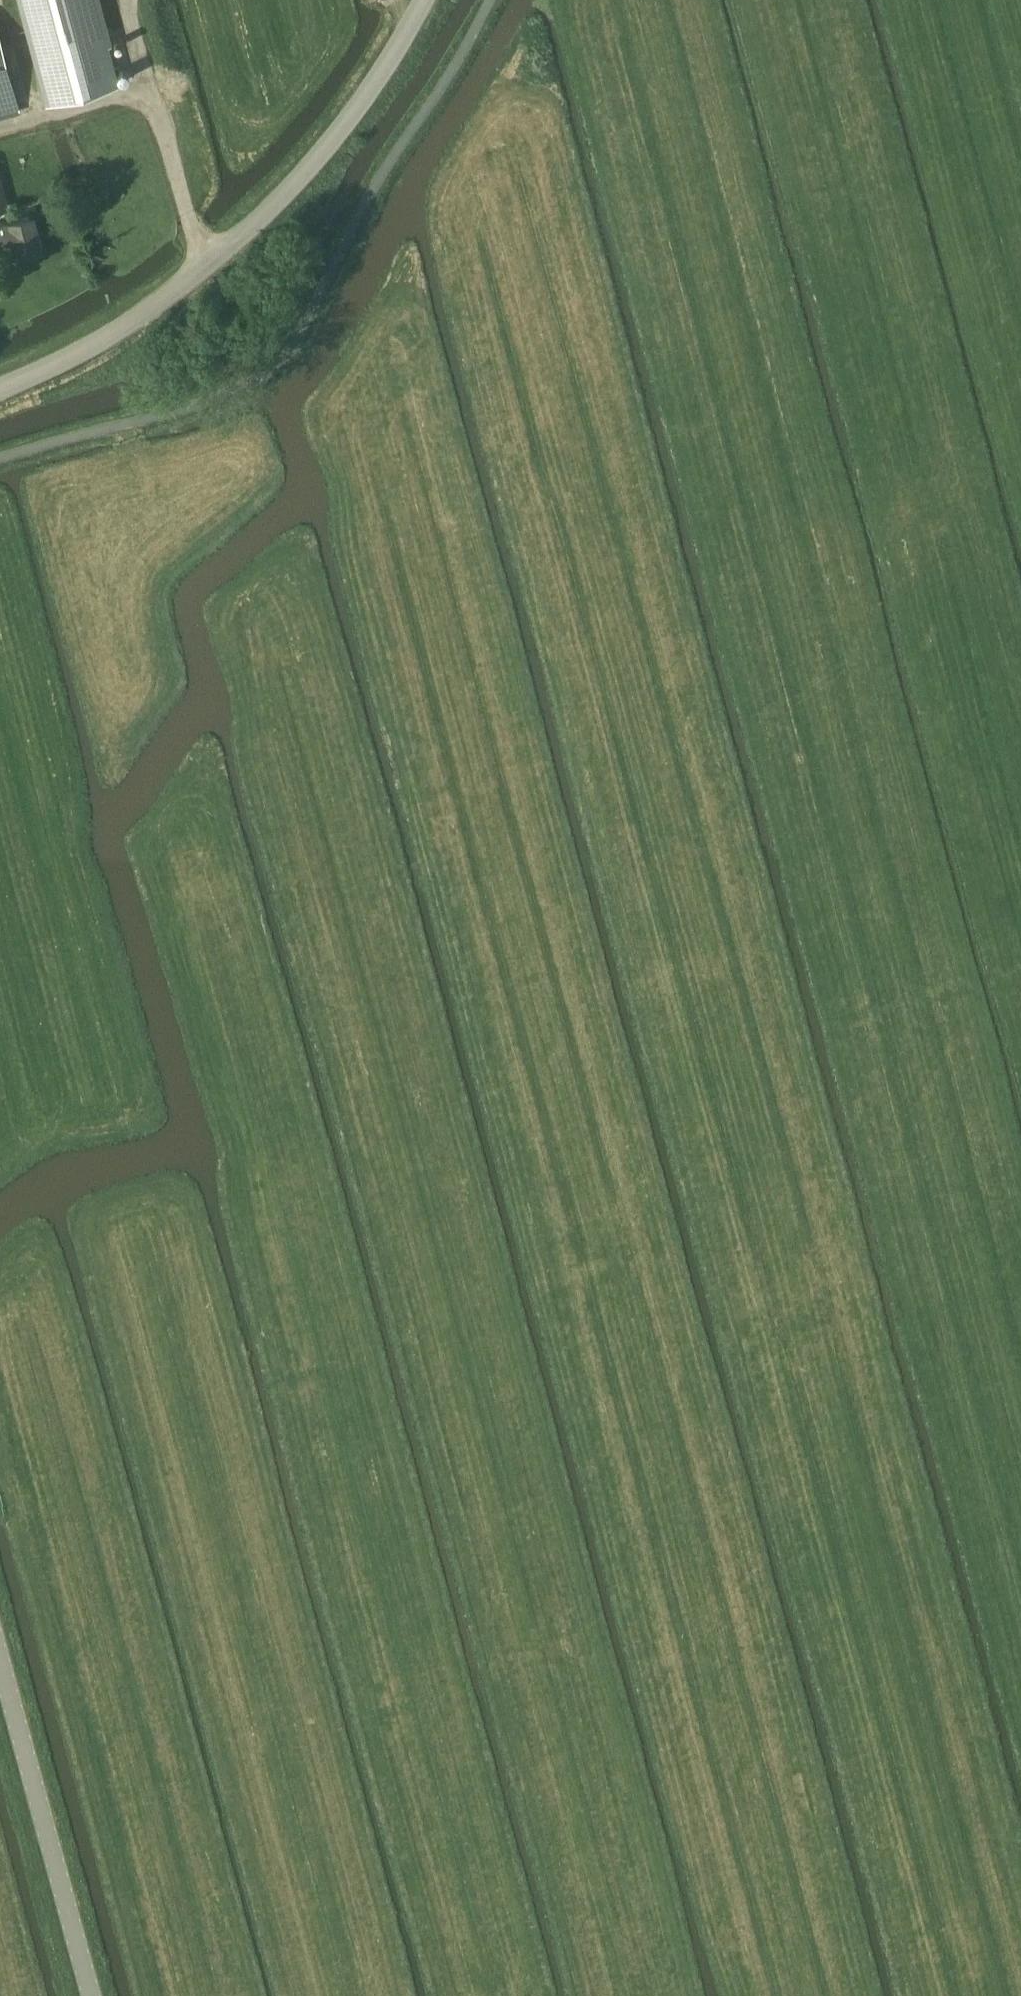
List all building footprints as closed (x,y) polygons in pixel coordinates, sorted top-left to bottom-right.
[(49,102),(118,84),(96,0),(22,0),(49,102)] [(19,110),(0,36),(0,116),(19,110)] [(41,250),(33,216),(0,225),(0,251),(14,248),(16,256),(41,250)]
